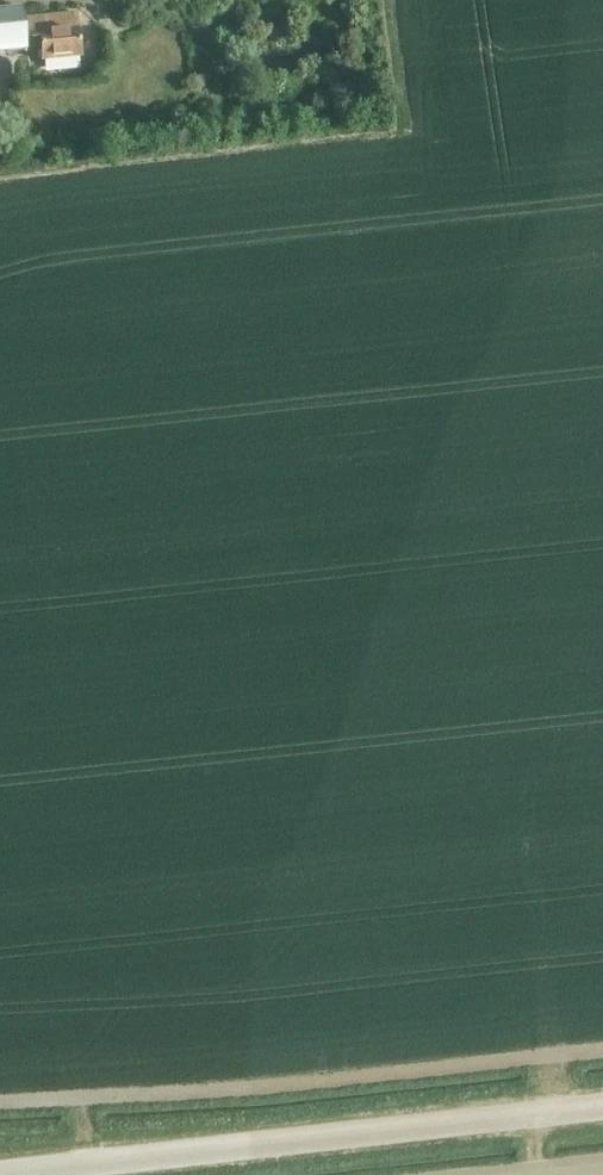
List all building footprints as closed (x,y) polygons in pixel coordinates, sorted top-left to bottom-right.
[(0,10),(0,54),(27,52),(27,49),(41,48),(42,62),(81,58),(77,13),(24,18),(22,7),(0,10)]
